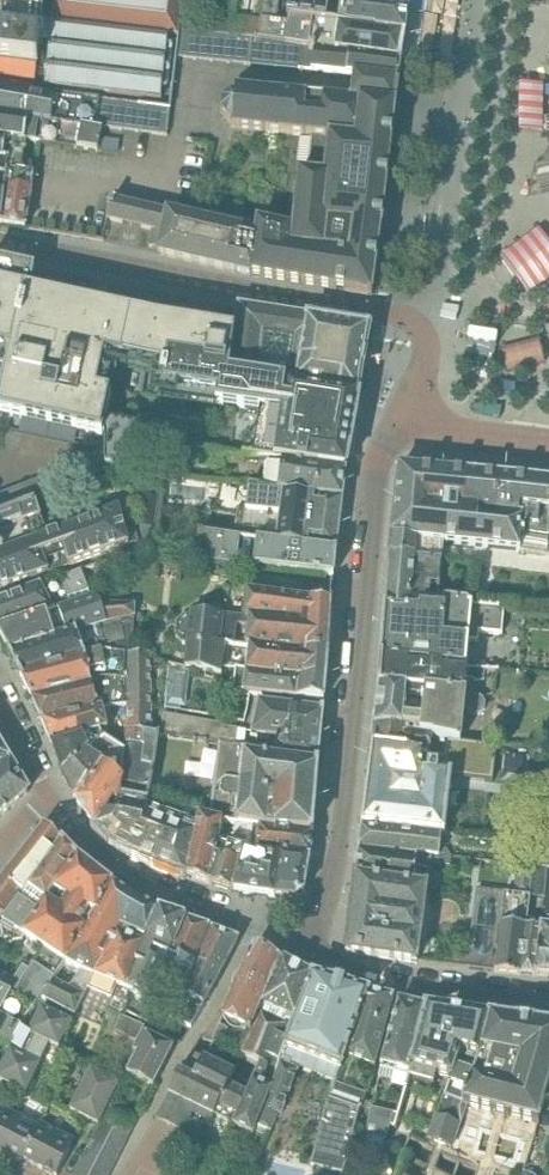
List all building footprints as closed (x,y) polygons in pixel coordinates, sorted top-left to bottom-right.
[(45,86),(165,102),(174,29),(181,29),(181,24),(182,16),(184,0),(0,0),(0,58),(37,63),(38,62),(44,12),(54,13),(48,64),(45,86)] [(261,21),(258,39),(287,43),(287,44),(303,47),(401,60),(417,62),(421,37),(336,26),(290,21),(288,21),(279,19),(281,0),(264,0),(261,21)] [(288,21),(290,21),(336,26),(421,37),(424,12),(408,10),(323,0),(321,0),(291,0),(288,21)] [(323,0),(408,10),(424,12),(426,0),(321,0),(323,0)] [(537,83),(548,84),(548,0),(544,0),(537,83)] [(254,39),(232,36),(181,29),(177,57),(251,65),(254,39)] [(398,81),(401,60),(303,47),(299,69),(354,73),(354,77),(397,83),(397,81),(398,81)] [(257,226),(257,229),(250,273),(249,274),(371,295),(381,228),(384,210),(383,210),(395,105),(394,105),(395,103),(397,86),(397,85),(397,83),(354,77),(350,98),(237,87),(236,97),(232,96),(223,103),(222,114),(229,122),(233,122),(232,127),(266,131),(313,136),(308,175),(300,174),(294,225),(258,217),(257,221),(294,229),(293,232),(257,226)] [(52,120),(94,128),(95,126),(101,100),(56,94),(55,100),(0,89),(0,112),(52,120)] [(101,100),(95,126),(153,133),(157,107),(139,105),(101,100)] [(157,107),(153,133),(167,135),(171,109),(157,107)] [(94,128),(52,120),(0,112),(0,138),(5,138),(6,136),(13,137),(28,140),(98,149),(103,130),(94,128)] [(10,159),(13,137),(6,136),(5,138),(0,138),(0,157),(10,159)] [(0,211),(0,224),(25,228),(35,172),(22,170),(28,140),(13,137),(10,159),(8,175),(6,187),(3,186),(2,196),(0,211)] [(8,175),(10,159),(0,157),(0,174),(8,175)] [(2,196),(3,186),(6,187),(8,175),(0,174),(0,196),(2,196)] [(140,225),(152,228),(162,230),(159,248),(158,252),(235,271),(250,273),(257,229),(257,226),(257,221),(258,217),(196,205),(194,216),(166,211),(156,209),(143,206),(109,199),(106,218),(140,225)] [(0,263),(0,516),(107,477),(104,433),(106,420),(112,394),(99,391),(106,357),(165,368),(163,382),(166,382),(165,387),(219,394),(217,404),(282,414),(286,383),(229,375),(235,331),(158,319),(152,318),(133,313),(31,291),(36,271),(0,263)] [(240,306),(235,331),(229,375),(296,384),(307,317),(240,306)] [(296,384),(359,394),(371,326),(307,317),(296,384)] [(219,394),(217,404),(282,414),(279,434),(257,431),(253,454),(266,456),(283,458),(283,459),(345,468),(359,394),(296,384),(229,375),(222,374),(219,394)] [(109,420),(106,434),(106,465),(139,469),(142,439),(143,435),(139,435),(140,426),(109,420)] [(266,456),(262,487),(342,497),(345,468),(283,459),(283,458),(266,456)] [(391,553),(443,559),(444,541),(516,548),(519,520),(512,520),(513,513),(490,510),(491,504),(465,501),(467,473),(400,466),(393,534),(392,537),(394,538),(393,551),(391,550),(391,553)] [(512,520),(519,520),(516,548),(548,552),(548,482),(467,473),(465,501),(491,504),(490,510),(513,513),(512,520)] [(236,509),(233,532),(277,538),(276,543),(335,551),(342,497),(262,487),(262,488),(248,487),(245,510),(236,509)] [(144,495),(140,525),(155,526),(156,526),(159,496),(144,495)] [(0,516),(0,553),(47,536),(35,502),(0,516)] [(47,536),(0,553),(0,590),(49,573),(127,545),(140,542),(136,528),(137,509),(128,508),(128,505),(104,513),(105,515),(71,528),(47,536)] [(155,526),(140,525),(147,553),(161,555),(155,526)] [(333,575),(335,551),(232,537),(225,536),(225,535),(200,532),(196,561),(333,575)] [(391,555),(387,596),(419,597),(419,594),(439,595),(443,559),(391,553),(391,554),(391,555)] [(0,629),(0,636),(10,654),(76,631),(105,623),(100,602),(95,604),(83,569),(56,579),(61,594),(66,605),(0,629)] [(56,579),(40,584),(46,599),(61,594),(56,579)] [(0,600),(0,629),(66,605),(61,594),(46,599),(40,584),(0,600)] [(244,644),(248,645),(327,653),(330,602),(321,601),(321,598),(308,597),(308,599),(248,591),(245,617),(247,617),(246,625),(244,644)] [(386,608),(381,658),(467,666),(469,639),(478,640),(479,631),(502,634),(504,618),(505,606),(472,603),(472,601),(471,600),(439,597),(439,595),(419,594),(419,597),(387,596),(386,608)] [(105,623),(134,615),(134,603),(100,602),(105,623)] [(176,623),(175,636),(182,643),(186,644),(184,667),(220,672),(221,659),(224,642),(234,643),(237,624),(246,625),(247,617),(245,617),(190,611),(189,618),(184,617),(176,623)] [(77,631),(10,654),(20,675),(100,650),(124,651),(132,652),(133,642),(134,615),(105,623),(77,631)] [(276,697),(323,701),(327,653),(248,645),(245,668),(235,667),(232,692),(276,697)] [(100,650),(20,675),(31,697),(125,673),(124,651),(100,650)] [(132,652),(124,651),(125,673),(126,702),(126,713),(151,710),(149,660),(149,653),(132,652)] [(485,669),(466,668),(467,666),(381,658),(380,685),(464,693),(466,677),(472,678),(475,680),(483,680),(485,669)] [(182,667),(167,662),(167,666),(164,708),(177,710),(178,704),(181,704),(184,673),(181,673),(182,667)] [(31,697),(43,720),(100,706),(112,705),(126,702),(125,673),(31,697)] [(480,694),(464,693),(380,685),(374,726),(428,731),(428,736),(430,736),(449,738),(461,740),(465,704),(466,705),(466,706),(467,709),(468,711),(470,712),(472,713),(476,714),(479,713),(482,712),(483,711),(485,708),(485,705),(485,703),(484,700),(482,697),(480,695),(480,694)] [(317,765),(323,710),(258,701),(251,735),(271,738),(267,759),(317,765)] [(231,702),(228,719),(245,722),(248,705),(231,702)] [(52,745),(99,729),(106,726),(100,706),(43,720),(52,745)] [(151,732),(151,710),(126,713),(127,725),(128,726),(126,740),(141,743),(144,730),(151,732)] [(164,714),(162,734),(219,743),(218,750),(212,782),(214,782),(214,781),(219,782),(217,792),(212,791),(211,802),(209,802),(207,814),(224,819),(227,820),(232,821),(235,822),(238,823),(245,824),(259,827),(311,833),(313,807),(314,807),(315,791),(317,765),(267,759),(247,755),(249,746),(244,745),(236,744),(238,729),(238,728),(222,725),(222,724),(164,714)] [(374,726),(372,747),(422,752),(427,753),(430,736),(428,736),(428,731),(374,726)] [(61,771),(89,747),(101,737),(99,729),(52,745),(61,771)] [(121,779),(121,781),(137,785),(150,787),(151,784),(160,733),(151,732),(144,730),(141,743),(126,740),(125,748),(121,779)] [(121,781),(121,779),(125,748),(103,735),(101,737),(89,747),(99,760),(74,797),(94,824),(119,792),(119,791),(121,781)] [(370,764),(362,824),(441,833),(443,833),(450,785),(451,776),(472,779),(493,781),(497,744),(461,740),(449,738),(446,755),(429,753),(427,753),(422,752),(372,747),(372,753),(370,764)] [(9,759),(0,744),(0,766),(9,759)] [(89,747),(61,771),(74,797),(99,760),(89,747)] [(9,759),(0,766),(0,819),(28,791),(17,772),(9,759)] [(111,842),(134,855),(185,875),(198,812),(147,799),(119,792),(94,824),(110,841),(111,842)] [(209,883),(219,842),(221,834),(224,819),(207,814),(198,812),(185,875),(209,883)] [(280,854),(309,858),(311,858),(312,833),(311,833),(259,827),(245,824),(235,822),(232,836),(221,834),(219,842),(230,844),(256,851),(280,854)] [(441,833),(362,824),(360,845),(438,856),(439,854),(438,854),(441,833)] [(2,922),(4,919),(5,920),(27,889),(62,843),(45,825),(25,851),(0,881),(0,926),(2,922)] [(539,841),(522,839),(520,863),(532,865),(536,866),(539,841)] [(539,841),(536,866),(547,867),(548,868),(548,842),(539,841)] [(256,851),(230,844),(219,842),(209,883),(234,891),(274,897),(280,854),(256,851)] [(5,920),(4,919),(2,922),(4,923),(0,928),(3,937),(13,944),(22,942),(26,937),(27,938),(48,908),(72,864),(77,858),(62,843),(27,889),(5,920)] [(438,856),(360,845),(356,877),(413,884),(415,864),(431,866),(432,860),(448,862),(449,856),(439,854),(438,856)] [(309,858),(280,854),(274,897),(296,899),(303,893),(309,858)] [(65,963),(111,885),(77,858),(72,864),(48,908),(27,938),(45,949),(33,966),(54,981),(65,963)] [(516,863),(513,892),(528,894),(527,896),(530,896),(531,895),(532,865),(520,863),(516,863)] [(531,895),(530,896),(544,897),(547,867),(536,866),(532,865),(531,895)] [(547,867),(544,897),(541,925),(535,974),(548,975),(548,868),(547,867)] [(422,924),(426,886),(413,884),(356,877),(349,927),(347,952),(416,962),(422,924)] [(117,989),(131,962),(127,960),(134,947),(124,941),(126,936),(140,944),(159,911),(134,900),(111,885),(65,963),(80,971),(70,989),(54,981),(42,999),(75,1016),(84,997),(87,989),(112,999),(117,989)] [(495,971),(504,892),(476,889),(468,968),(495,971)] [(528,894),(513,892),(504,891),(504,892),(495,971),(519,973),(520,973),(525,923),(527,896),(528,894)] [(131,962),(117,989),(107,1010),(120,1017),(121,1017),(122,1015),(128,1001),(128,995),(129,993),(151,1003),(164,980),(187,920),(159,911),(140,944),(126,936),(124,941),(134,947),(127,960),(131,962)] [(164,980),(185,991),(211,929),(208,927),(187,920),(164,980)] [(535,974),(541,925),(525,923),(520,973),(535,974)] [(211,929),(185,991),(205,1002),(216,981),(238,939),(211,929)] [(255,947),(238,982),(267,994),(282,960),(257,946),(255,947)] [(458,954),(443,952),(441,965),(456,967),(458,954)] [(278,1060),(283,1047),(313,976),(282,960),(267,994),(262,1005),(260,1010),(251,1031),(242,1053),(260,1063),(246,1093),(232,1123),(232,1124),(254,1133),(258,1125),(256,1124),(282,1061),(278,1060)] [(10,1050),(12,1050),(21,1030),(42,999),(54,981),(33,966),(29,972),(19,967),(10,983),(0,978),(0,1045),(10,1050)] [(294,1022),(283,1047),(304,1056),(341,1070),(368,993),(335,983),(313,976),(294,1022)] [(262,1005),(267,994),(238,982),(222,1017),(251,1031),(260,1010),(262,1005)] [(172,1014),(171,1018),(189,1027),(191,1027),(204,1003),(205,1002),(185,991),(172,1014)] [(368,993),(341,1070),(346,1072),(351,1058),(374,1066),(393,999),(368,993)] [(409,1063),(425,1006),(399,1001),(380,1067),(394,1071),(392,1079),(408,1083),(414,1064),(409,1063)] [(425,1006),(409,1063),(414,1064),(437,1071),(450,1075),(458,1052),(479,1058),(490,1017),(462,1012),(453,1011),(425,1006)] [(12,1050),(10,1050),(0,1071),(0,1081),(26,1094),(40,1065),(39,1065),(49,1043),(59,1048),(71,1022),(41,1008),(29,1034),(21,1030),(12,1050)] [(120,1017),(113,1031),(137,1042),(143,1030),(145,1025),(122,1015),(121,1017),(120,1017)] [(468,1099),(498,1108),(496,1114),(516,1120),(518,1113),(538,1118),(542,1105),(548,1080),(548,1026),(532,1024),(532,1023),(490,1017),(479,1058),(468,1099)] [(212,1039),(221,1043),(228,1028),(219,1024),(212,1039)] [(137,1051),(126,1072),(153,1086),(174,1046),(168,1042),(147,1032),(143,1030),(137,1042),(133,1049),(137,1051)] [(450,1075),(428,1139),(429,1139),(438,1142),(442,1144),(451,1147),(452,1144),(460,1122),(452,1119),(460,1097),(468,1099),(479,1058),(458,1052),(450,1075)] [(223,1094),(215,1114),(232,1123),(246,1093),(228,1084),(234,1072),(203,1056),(197,1068),(195,1074),(201,1076),(198,1082),(223,1094)] [(299,1069),(282,1061),(256,1124),(258,1125),(272,1132),(278,1114),(280,1114),(299,1069)] [(201,1076),(195,1074),(197,1068),(183,1062),(169,1090),(182,1097),(169,1123),(182,1130),(191,1110),(210,1120),(214,1113),(215,1114),(223,1094),(198,1082),(201,1076)] [(70,1110),(98,1124),(119,1083),(91,1069),(70,1110)] [(360,1110),(360,1109),(364,1099),(339,1091),(330,1088),(327,1097),(321,1124),(312,1165),(345,1173),(351,1148),(356,1127),(360,1110)] [(156,1117),(169,1123),(182,1097),(169,1090),(156,1117)] [(129,1133),(137,1118),(110,1104),(103,1118),(129,1133)] [(370,1135),(365,1153),(380,1159),(386,1138),(389,1127),(390,1124),(395,1126),(399,1114),(372,1108),(370,1113),(367,1129),(366,1133),(370,1135)] [(21,1162),(23,1159),(38,1126),(6,1110),(2,1118),(0,1117),(0,1151),(21,1162)] [(123,1146),(129,1133),(103,1118),(96,1132),(123,1146)] [(71,1149),(69,1148),(73,1140),(40,1122),(38,1126),(23,1159),(55,1174),(57,1174),(71,1149)] [(116,1159),(123,1146),(96,1132),(89,1145),(116,1159)] [(110,1171),(116,1159),(89,1145),(83,1157),(97,1164),(110,1171)] [(74,1174),(91,1174),(97,1164),(83,1157),(74,1174)] [(97,1164),(91,1174),(108,1174),(110,1171),(97,1164)]
